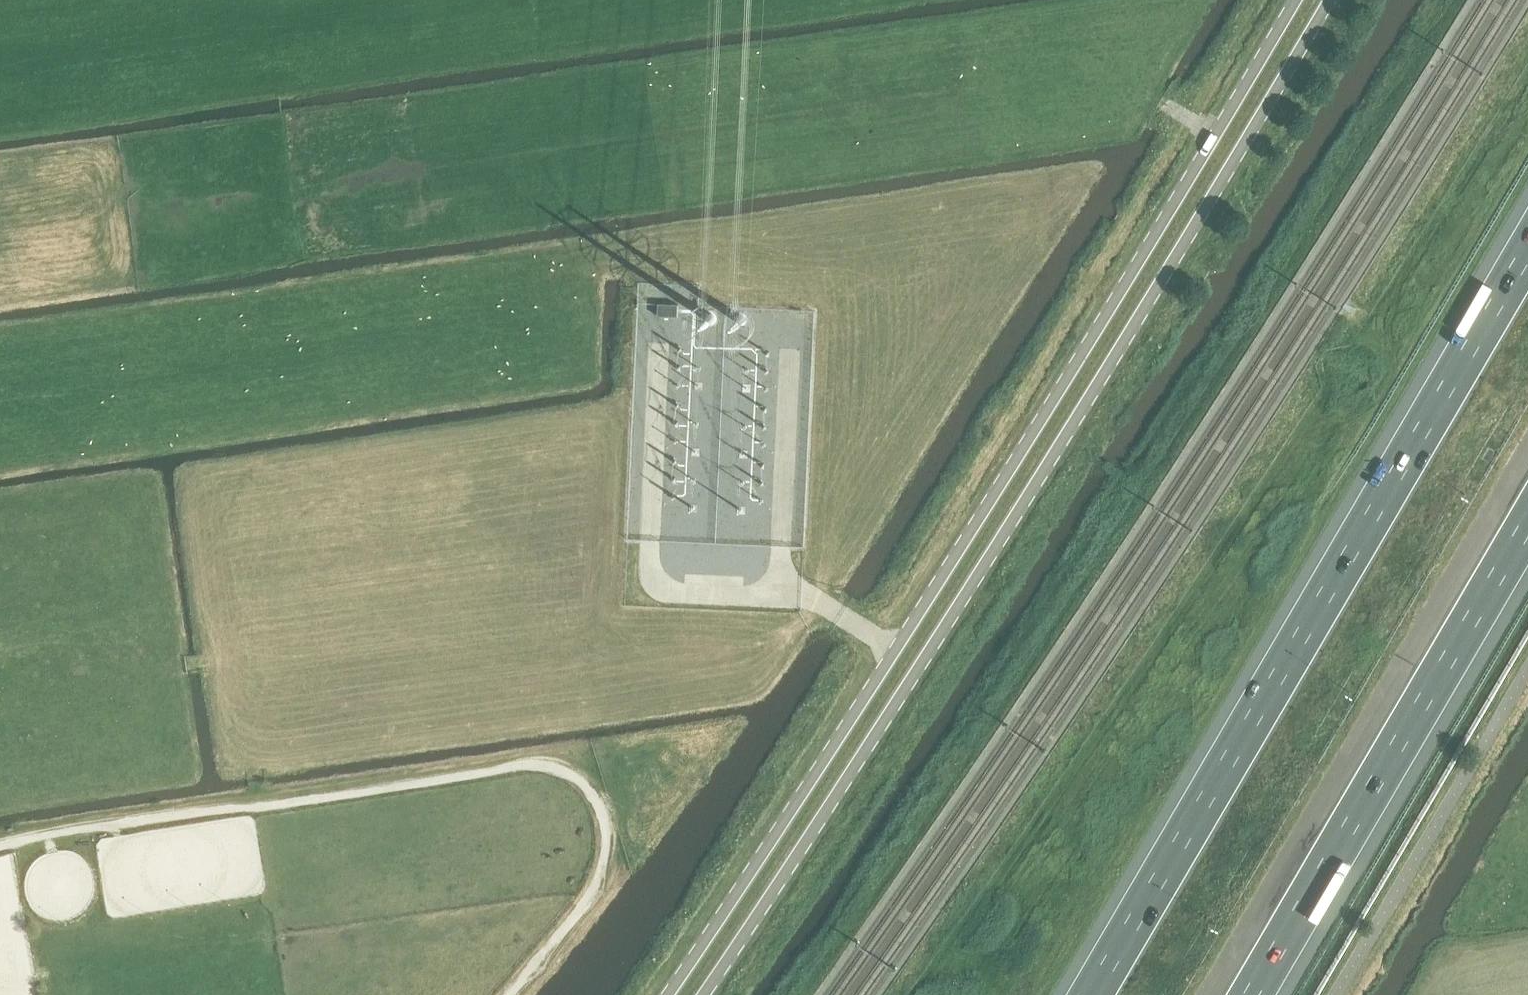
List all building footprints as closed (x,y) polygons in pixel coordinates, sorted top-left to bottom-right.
[(659,304),(658,315),(678,316),(678,305),(659,304)] [(703,317),(702,318),(703,320),(703,321),(704,323),(705,324),(706,325),(707,326),(709,326),(710,326),(712,326),(713,326),(715,325),(716,324),(717,323),(718,321),(718,320),(718,318),(718,317),(718,315),(717,314),(716,313),(715,312),(714,311),(712,310),(710,310),(709,310),(707,311),(706,312),(705,313),(704,314),(703,315),(703,317)] [(747,315),(746,314),(745,313),(744,312),(742,312),(741,312),(739,312),(738,312),(737,313),(735,314),(734,315),(734,316),(733,317),(733,319),(733,320),(733,322),(733,323),(734,324),(735,325),(736,326),(738,327),(739,327),(741,328),(742,327),(743,327),(745,326),(746,326),(747,325),(748,323),(748,322),(749,321),(749,319),(748,318),(748,316),(747,315)]
